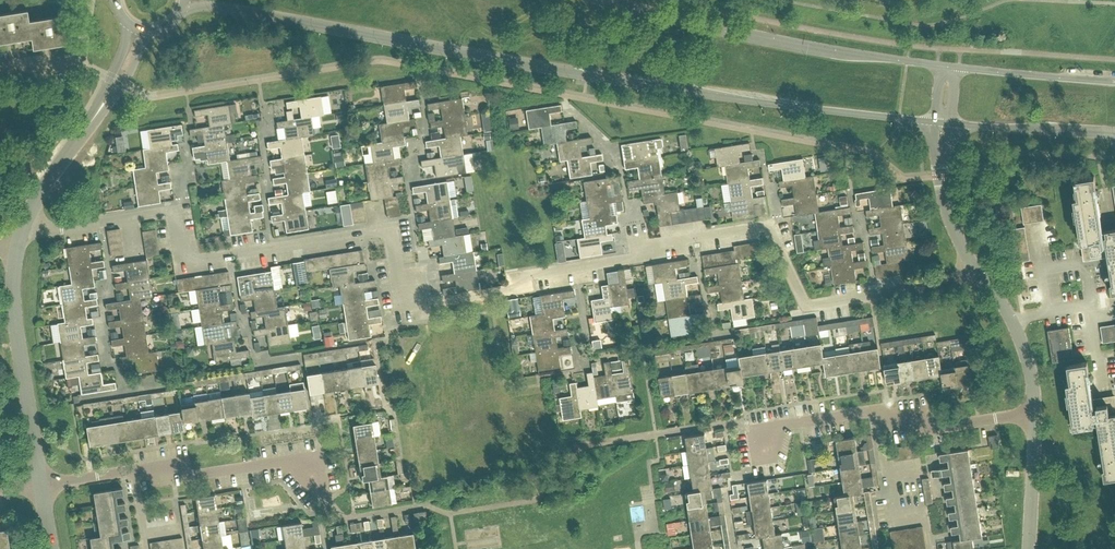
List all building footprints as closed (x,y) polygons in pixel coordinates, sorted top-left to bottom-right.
[(10,41),(14,40),(31,37),(28,20),(29,20),(27,9),(0,13),(0,42),(10,41)] [(65,14),(29,20),(28,20),(31,37),(32,48),(44,46),(47,46),(51,45),(69,42),(65,14)] [(405,101),(403,89),(416,87),(415,81),(380,86),(383,104),(405,101)] [(311,116),(323,115),(320,96),(286,101),(287,108),(299,106),(301,117),(301,118),(311,116)] [(442,120),(464,116),(461,98),(427,103),(428,110),(440,108),(442,119),(442,120)] [(408,119),(406,107),(419,105),(418,99),(405,101),(383,104),(386,122),(386,123),(408,119)] [(235,103),(193,110),(194,116),(207,114),(209,126),(224,124),(235,122),(235,118),(238,118),(235,103)] [(550,124),(548,112),(561,110),(560,104),(525,110),(528,128),(541,126),(550,124)] [(484,112),(485,130),(493,129),(492,112),(484,112)] [(314,134),(313,128),(311,116),(301,118),(301,117),(293,119),(287,120),(276,121),(277,128),(284,127),(285,138),(291,138),(292,138),(301,136),(301,137),(314,134)] [(460,136),(467,135),(464,116),(442,120),(442,119),(435,120),(430,121),(431,128),(443,126),(445,137),(445,138),(460,135),(460,136)] [(512,128),(521,127),(520,116),(511,116),(512,128)] [(381,142),(404,138),(402,126),(414,124),(413,118),(408,119),(386,123),(386,122),(378,123),(381,141),(381,142)] [(566,140),(564,128),(577,126),(576,120),(550,124),(541,126),(544,144),(556,142),(566,140)] [(181,124),(146,129),(149,147),(149,148),(171,144),(171,141),(177,140),(177,136),(182,135),(182,130),(181,124)] [(195,128),(189,129),(190,136),(197,134),(198,141),(203,141),(204,145),(204,146),(227,142),(236,140),(234,133),(225,134),(224,124),(209,126),(195,128)] [(342,133),(333,134),(335,147),(343,146),(342,133)] [(463,154),(460,136),(460,135),(445,138),(445,137),(425,141),(426,147),(439,145),(440,157),(455,154),(455,155),(463,154)] [(304,155),(301,137),(301,136),(292,138),(291,138),(285,138),(267,141),(268,148),(280,146),(282,158),(304,155)] [(581,156),(580,145),(592,143),(591,136),(566,140),(556,142),(559,160),(566,159),(581,156)] [(404,138),(381,142),(381,141),(369,143),(372,161),(372,162),(394,158),(392,146),(405,144),(404,138)] [(636,160),(658,157),(657,148),(661,147),(662,145),(661,139),(660,138),(655,138),(621,144),(623,159),(627,158),(628,161),(636,160)] [(204,145),(192,147),(193,154),(193,157),(194,157),(199,156),(199,161),(206,159),(207,163),(207,164),(226,161),(230,160),(227,142),(204,146),(204,145)] [(740,162),(738,150),(750,148),(749,142),(715,147),(718,166),(725,165),(740,162)] [(124,143),(116,144),(117,152),(125,151),(124,143)] [(145,167),(167,163),(165,151),(178,149),(177,143),(171,144),(149,148),(149,147),(142,148),(145,167)] [(338,152),(338,165),(346,165),(346,152),(338,152)] [(590,155),(581,156),(566,159),(569,177),(592,174),(590,162),(602,160),(601,153),(595,154),(590,155)] [(434,165),(436,177),(458,173),(466,172),(463,154),(455,155),(455,154),(440,157),(426,159),(420,160),(421,166),(434,165)] [(226,161),(229,178),(229,179),(251,175),(249,163),(262,161),(261,155),(230,160),(226,161)] [(285,176),(307,173),(304,155),(282,158),(270,160),(271,166),(274,165),(276,173),(284,171),(285,176)] [(400,163),(399,158),(399,157),(394,158),(372,162),(372,161),(364,163),(367,181),(389,178),(389,177),(388,165),(400,163)] [(637,167),(639,178),(661,175),(658,157),(636,160),(628,161),(624,162),(625,169),(637,167)] [(806,176),(806,175),(803,158),(769,163),(770,170),(782,168),(784,179),(806,176)] [(827,170),(826,158),(819,158),(820,171),(827,170)] [(750,179),(748,167),(761,165),(760,159),(753,160),(746,161),(740,162),(725,165),(728,182),(750,179)] [(145,167),(132,169),(135,187),(157,184),(157,183),(156,171),(168,170),(167,163),(145,167)] [(302,192),(310,191),(307,173),(285,176),(272,178),(273,184),(286,182),(288,194),(302,192)] [(229,178),(221,180),(224,198),(246,195),(247,194),(245,183),(257,181),(256,174),(251,175),(229,179),(229,178)] [(794,196),(816,193),(813,174),(806,175),(806,176),(784,179),(779,180),(780,186),(792,184),(794,196)] [(370,200),(383,198),(392,196),(390,184),(403,182),(402,175),(389,177),(389,178),(367,181),(370,200)] [(640,188),(642,196),(664,193),(664,192),(661,175),(639,178),(627,180),(628,186),(628,190),(640,188)] [(1092,186),(1096,185),(1094,175),(1074,178),(1077,197),(1074,198),(1081,242),(1081,243),(1084,258),(1088,257),(1106,254),(1108,267),(1111,266),(1114,283),(1110,284),(1112,293),(1114,293),(1114,228),(1103,230),(1098,202),(1095,202),(1092,186)] [(608,196),(606,184),(612,183),(613,192),(620,191),(618,176),(583,181),(586,200),(608,196)] [(731,201),(753,197),(751,185),(764,183),(763,177),(750,179),(728,182),(731,201)] [(157,184),(135,187),(138,206),(160,202),(158,190),(171,188),(170,181),(157,183),(157,184)] [(427,203),(449,199),(446,181),(423,185),(412,186),(413,193),(425,191),(427,203)] [(893,205),(890,187),(856,193),(857,199),(855,199),(856,205),(861,205),(860,199),(869,197),(871,209),(893,205)] [(329,190),(330,202),(339,201),(338,189),(329,190)] [(677,210),(680,209),(677,190),(664,192),(664,193),(642,196),(643,203),(655,200),(657,213),(664,212),(670,211),(677,210)] [(249,213),(249,212),(247,201),(260,199),(259,192),(247,194),(246,195),(224,198),(227,216),(249,213)] [(305,210),(302,192),(288,194),(268,197),(269,203),(281,201),(283,213),(305,210)] [(815,212),(819,211),(816,193),(794,196),(782,198),(783,204),(795,202),(797,215),(815,212)] [(611,214),(609,202),(615,201),(616,211),(623,210),(621,194),(608,196),(586,200),(589,217),(589,218),(611,214)] [(753,197),(731,201),(723,202),(724,209),(726,210),(732,210),(734,219),(756,216),(754,203),(759,202),(761,215),(768,214),(765,195),(753,197)] [(396,196),(392,196),(383,198),(385,204),(398,202),(396,196)] [(430,221),(452,218),(449,199),(427,203),(415,204),(416,211),(428,209),(430,221)] [(350,210),(363,208),(362,201),(349,203),(350,210)] [(386,211),(399,209),(398,202),(385,204),(386,211)] [(349,203),(340,205),(342,212),(350,210),(349,203)] [(998,222),(1014,219),(1013,211),(1012,203),(995,206),(998,222)] [(882,226),(904,222),(901,204),(893,205),(871,209),(866,210),(867,216),(880,214),(882,226)] [(1035,205),(1037,221),(1044,220),(1042,205),(1041,204),(1035,205)] [(1030,222),(1037,221),(1035,205),(1028,206),(1030,222)] [(696,207),(698,220),(705,219),(703,206),(696,207)] [(840,226),(838,215),(851,213),(850,206),(819,211),(815,212),(818,230),(840,226)] [(1023,223),(1030,222),(1028,206),(1021,207),(1023,223)] [(692,221),(698,220),(696,207),(690,208),(692,221)] [(351,216),(364,214),(363,208),(350,210),(351,216)] [(685,222),(692,221),(690,208),(683,209),(685,222)] [(399,209),(386,211),(387,218),(400,215),(399,209)] [(679,223),(685,222),(683,209),(680,209),(677,210),(679,223)] [(229,229),(223,230),(224,236),(230,235),(252,231),(250,219),(263,217),(262,211),(262,210),(261,210),(254,212),(249,212),(249,213),(227,216),(229,229)] [(283,213),(270,215),(271,221),(284,219),(286,232),(308,228),(305,210),(283,213)] [(672,224),(679,223),(677,210),(670,211),(672,224)] [(666,225),(672,224),(670,211),(664,212),(666,225)] [(659,226),(666,225),(664,212),(657,213),(659,226)] [(606,233),(605,224),(618,222),(616,213),(611,214),(589,218),(589,217),(581,219),(584,237),(606,233)] [(364,214),(351,216),(352,223),(365,221),(364,214)] [(455,235),(452,218),(430,221),(418,222),(419,229),(431,227),(433,239),(455,235)] [(884,244),(907,241),(904,222),(882,226),(869,228),(870,234),(882,232),(884,244)] [(821,248),(828,247),(843,244),(841,233),(854,231),(853,224),(840,226),(818,230),(821,248)] [(1009,236),(1025,233),(1024,226),(1008,229),(1009,236)] [(107,237),(120,235),(119,228),(106,230),(107,237)] [(143,237),(156,236),(155,229),(142,231),(143,237)] [(584,237),(576,238),(579,256),(602,253),(600,240),(612,238),(611,232),(606,233),(584,237)] [(804,232),(797,233),(800,252),(808,250),(804,232)] [(1010,242),(1026,240),(1025,233),(1009,236),(1010,242)] [(466,252),(463,234),(455,235),(433,239),(428,240),(429,246),(441,244),(443,256),(466,252)] [(108,243),(121,241),(120,235),(107,237),(108,243)] [(144,244),(157,242),(156,236),(143,237),(144,244)] [(1011,249),(1028,246),(1026,240),(1010,242),(1011,249)] [(109,250),(122,248),(121,241),(108,243),(109,250)] [(760,241),(753,242),(755,255),(762,254),(761,246),(760,241)] [(863,241),(857,242),(843,244),(828,247),(831,265),(854,262),(854,261),(852,250),(864,248),(863,241)] [(894,261),(901,260),(910,259),(907,241),(884,244),(872,246),(873,252),(885,250),(887,263),(888,263),(894,261)] [(91,262),(89,250),(101,248),(100,242),(66,247),(65,247),(68,266),(91,262)] [(145,251),(158,249),(157,242),(144,244),(145,251)] [(749,256),(755,255),(753,242),(747,243),(749,256)] [(742,257),(749,256),(747,243),(740,244),(742,257)] [(740,244),(734,245),(735,250),(736,258),(741,257),(742,257),(740,244)] [(1012,255),(1029,253),(1028,246),(1011,249),(1012,255)] [(122,248),(109,250),(110,256),(123,254),(122,248)] [(158,249),(145,251),(146,257),(159,255),(158,249)] [(357,264),(364,263),(362,249),(355,250),(357,264)] [(351,265),(357,264),(355,250),(348,251),(351,265)] [(737,263),(736,258),(735,250),(728,251),(730,264),(737,263)] [(344,266),(351,265),(348,251),(342,252),(344,266)] [(454,273),(476,269),(473,251),(466,252),(443,256),(438,256),(440,263),(452,261),(454,272),(454,273)] [(564,251),(557,252),(558,262),(566,261),(564,251)] [(724,265),(730,264),(728,251),(722,252),(724,265)] [(338,267),(344,266),(342,252),(335,253),(338,267)] [(717,266),(724,265),(722,252),(715,253),(717,266)] [(331,268),(338,267),(335,253),(329,254),(331,268)] [(711,267),(717,266),(715,253),(709,254),(711,267)] [(1029,253),(1012,255),(1014,262),(1030,259),(1029,253)] [(329,268),(331,268),(329,254),(323,256),(325,269),(329,268)] [(705,268),(711,267),(709,254),(702,255),(705,268)] [(318,270),(325,269),(323,256),(316,257),(318,270)] [(312,271),(318,270),(316,257),(310,258),(312,271)] [(305,272),(312,271),(310,258),(303,259),(303,261),(305,272)] [(663,281),(678,278),(676,267),(688,265),(687,258),(653,264),(655,282),(663,281)] [(127,281),(150,278),(147,259),(112,265),(113,271),(125,269),(127,281)] [(867,266),(866,259),(854,261),(854,262),(831,265),(834,284),(856,280),(855,268),(867,266)] [(71,284),(94,280),(92,268),(104,266),(103,260),(91,262),(68,266),(71,283),(71,284)] [(901,260),(894,261),(896,275),(903,273),(901,260)] [(305,272),(303,261),(295,262),(297,273),(305,272)] [(894,261),(888,263),(890,276),(896,275),(894,261)] [(720,284),(742,281),(739,262),(737,263),(730,264),(724,265),(717,266),(711,267),(705,268),(706,274),(718,272),(720,284)] [(354,283),(354,282),(352,271),(365,269),(364,263),(357,264),(351,265),(344,266),(338,267),(331,268),(329,268),(332,287),(340,286),(339,285),(354,283)] [(888,263),(887,263),(881,264),(883,277),(890,276),(888,263)] [(881,264),(875,265),(877,278),(883,277),(881,264)] [(611,306),(629,303),(623,268),(617,270),(619,282),(607,284),(611,306)] [(454,273),(454,272),(441,274),(442,281),(455,279),(457,291),(479,287),(476,269),(454,273)] [(223,285),(230,284),(228,271),(221,272),(223,285)] [(274,289),(271,271),(237,276),(240,294),(252,292),(252,293),(274,289)] [(217,286),(223,285),(221,272),(215,273),(217,286)] [(210,287),(217,286),(215,273),(208,274),(210,287)] [(204,288),(210,287),(208,274),(202,275),(204,288)] [(197,289),(204,288),(202,275),(195,276),(197,289)] [(688,296),(686,283),(698,281),(697,275),(678,278),(663,281),(666,299),(688,296)] [(195,289),(197,289),(195,276),(189,277),(191,290),(195,289)] [(184,291),(191,290),(189,277),(182,278),(184,291)] [(140,298),(152,296),(150,278),(127,281),(115,283),(116,289),(128,287),(130,299),(140,298)] [(178,292),(184,291),(182,278),(176,279),(178,292)] [(365,300),(365,299),(363,287),(375,285),(374,279),(354,282),(354,283),(339,285),(340,286),(342,303),(365,300)] [(84,300),(82,288),(95,286),(94,280),(71,284),(71,283),(59,285),(62,304),(84,300)] [(723,302),(745,298),(742,281),(720,284),(707,286),(708,292),(721,290),(723,302)] [(223,285),(217,286),(210,287),(204,288),(197,289),(195,289),(198,308),(221,304),(233,302),(231,290),(230,284),(223,285)] [(613,318),(611,306),(607,284),(601,285),(603,297),(591,299),(594,321),(613,318)] [(277,307),(277,306),(274,289),(252,293),(252,292),(240,294),(241,301),(253,299),(255,310),(255,311),(277,307)] [(541,313),(564,310),(562,298),(574,296),(573,289),(539,295),(541,313)] [(691,314),(691,313),(689,302),(701,300),(700,294),(688,296),(666,299),(669,317),(691,314)] [(368,318),(368,317),(366,305),(378,303),(377,297),(365,299),(365,300),(342,303),(345,321),(368,318)] [(512,298),(504,299),(507,318),(520,315),(517,297),(512,298)] [(723,302),(718,302),(719,309),(731,307),(733,319),(734,327),(747,325),(746,317),(755,316),(752,297),(751,297),(747,298),(745,298),(723,302)] [(87,318),(85,306),(97,304),(96,298),(84,300),(62,304),(64,321),(64,322),(87,318)] [(143,316),(140,298),(130,299),(105,303),(106,310),(118,308),(120,319),(120,320),(143,316)] [(221,304),(198,308),(201,326),(224,322),(223,322),(222,310),(234,308),(233,302),(221,304)] [(265,327),(288,324),(285,305),(277,306),(277,307),(255,311),(255,310),(250,311),(251,318),(263,316),(265,327)] [(554,330),(552,318),(565,316),(564,310),(541,313),(529,315),(532,334),(554,330)] [(691,314),(669,317),(672,336),(694,332),(692,320),(704,318),(703,312),(691,313),(691,314)] [(368,318),(345,321),(348,340),(371,336),(369,323),(381,321),(380,315),(368,317),(368,318)] [(123,338),(146,334),(143,316),(120,320),(120,319),(108,321),(109,327),(121,325),(123,337),(123,338)] [(818,325),(817,316),(803,318),(804,324),(806,335),(819,332),(819,330),(828,329),(827,324),(818,325)] [(82,338),(82,337),(80,326),(93,324),(92,317),(87,318),(64,322),(64,321),(57,323),(60,341),(82,338)] [(234,339),(240,338),(238,325),(237,326),(236,320),(223,322),(224,322),(201,326),(204,344),(212,343),(226,340),(234,339)] [(257,328),(252,329),(252,330),(253,329),(254,336),(266,334),(268,346),(291,342),(288,324),(265,327),(257,328)] [(806,335),(804,324),(799,324),(790,326),(792,336),(806,335)] [(1114,341),(1114,334),(1114,324),(1107,325),(1109,341),(1114,341)] [(1103,342),(1109,341),(1107,325),(1100,326),(1103,342)] [(1052,361),(1068,359),(1067,348),(1072,347),(1069,326),(1053,329),(1047,330),(1049,340),(1052,361)] [(557,348),(557,347),(555,336),(567,334),(566,328),(554,330),(532,334),(535,351),(557,348)] [(148,352),(146,334),(123,338),(123,337),(111,339),(112,346),(124,344),(126,355),(126,356),(148,352)] [(85,356),(85,355),(83,344),(95,342),(94,335),(82,337),(82,338),(60,341),(63,359),(85,356)] [(326,336),(328,345),(336,343),(335,335),(326,336)] [(226,340),(212,343),(215,361),(249,356),(248,348),(236,350),(234,339),(226,340)] [(863,342),(864,349),(867,368),(881,366),(878,347),(871,348),(870,340),(863,342)] [(867,368),(864,349),(863,342),(849,344),(850,345),(854,370),(867,368)] [(783,368),(780,349),(779,343),(772,344),(773,351),(767,352),(770,371),(783,368)] [(823,356),(823,351),(821,343),(807,345),(811,364),(824,362),(823,356)] [(570,352),(569,345),(557,347),(557,348),(535,351),(538,370),(560,366),(558,354),(570,352)] [(797,366),(811,364),(807,345),(794,347),(797,366)] [(836,349),(837,354),(840,373),(854,370),(850,345),(836,348),(836,349)] [(783,368),(797,366),(794,347),(780,349),(783,368)] [(826,375),(840,373),(837,354),(836,349),(823,351),(823,356),(824,362),(826,375)] [(159,369),(156,351),(148,352),(126,356),(126,355),(121,356),(122,363),(135,361),(136,373),(159,369)] [(756,373),(770,371),(767,352),(753,354),(756,373)] [(88,374),(88,373),(86,362),(98,360),(97,353),(85,355),(85,356),(63,359),(66,378),(78,376),(78,375),(88,374)] [(928,357),(925,357),(928,376),(941,374),(942,374),(941,368),(941,364),(939,355),(934,356),(933,353),(927,354),(928,357)] [(743,375),(756,373),(753,354),(739,356),(739,357),(740,364),(741,364),(742,375),(743,375)] [(915,359),(911,359),(915,378),(928,376),(925,357),(920,358),(920,355),(915,356),(915,359)] [(727,366),(730,385),(744,383),(743,375),(742,375),(741,364),(740,364),(739,357),(726,359),(727,366)] [(884,359),(884,364),(887,383),(901,380),(898,361),(897,357),(884,359)] [(611,373),(614,396),(615,401),(634,398),(627,358),(621,359),(623,371),(611,373)] [(901,380),(915,378),(911,359),(898,361),(901,380)] [(960,359),(953,360),(954,365),(957,385),(971,382),(968,363),(961,364),(960,359)] [(614,396),(611,373),(609,361),(603,362),(605,374),(594,376),(593,376),(597,398),(614,396)] [(1111,398),(1093,401),(1091,388),(1088,389),(1085,372),(1089,371),(1087,361),(1067,364),(1070,383),(1066,383),(1073,427),(1092,425),(1095,424),(1100,453),(1103,452),(1106,468),(1102,469),(1104,479),(1114,477),(1114,397),(1111,398)] [(361,365),(364,385),(378,382),(375,363),(361,365)] [(944,364),(941,364),(941,368),(942,374),(941,374),(943,387),(957,385),(954,365),(947,367),(947,366),(944,364)] [(350,387),(364,385),(361,365),(347,367),(350,387)] [(713,368),(717,387),(730,385),(727,366),(713,368)] [(337,389),(350,387),(347,367),(334,370),(337,389)] [(703,389),(717,387),(713,368),(700,370),(703,389)] [(323,391),(337,389),(334,370),(320,372),(323,391)] [(690,391),(703,389),(700,370),(686,372),(690,391)] [(78,375),(78,376),(81,394),(116,388),(115,382),(102,384),(100,371),(88,373),(88,374),(78,375)] [(598,406),(597,398),(593,376),(594,376),(593,371),(586,372),(588,384),(577,386),(576,386),(580,409),(598,406)] [(309,393),(323,391),(320,372),(306,374),(309,393)] [(676,393),(690,391),(686,372),(673,374),(676,393)] [(662,396),(676,393),(673,374),(659,377),(662,396)] [(303,381),(289,384),(290,390),(293,409),(307,407),(303,381)] [(576,386),(577,386),(576,382),(569,383),(571,395),(559,397),(563,419),(581,416),(580,409),(576,386)] [(252,411),(252,416),(266,414),(263,394),(262,390),(249,392),(250,396),(249,396),(252,411)] [(279,411),(293,409),(290,390),(276,392),(279,411)] [(249,396),(250,396),(249,392),(235,394),(238,413),(252,411),(249,396)] [(266,414),(279,411),(276,392),(263,394),(266,414)] [(225,416),(238,413),(235,394),(221,397),(225,416)] [(211,418),(225,416),(221,397),(208,399),(211,418)] [(197,420),(211,418),(208,399),(194,401),(197,420)] [(184,422),(197,420),(194,401),(180,403),(182,411),(184,422)] [(185,430),(184,422),(182,411),(168,413),(171,432),(185,430)] [(157,434),(171,432),(168,413),(154,415),(157,434)] [(113,416),(117,441),(130,439),(127,419),(123,420),(123,415),(113,416)] [(144,436),(157,434),(154,415),(141,417),(144,436)] [(100,424),(103,443),(117,441),(113,416),(99,419),(99,420),(100,424)] [(130,439),(144,436),(141,417),(127,419),(130,439)] [(86,426),(89,445),(103,443),(100,424),(99,420),(91,421),(92,425),(86,426)] [(352,424),(355,438),(374,435),(380,434),(378,420),(372,421),(352,424)] [(688,450),(707,447),(705,433),(685,436),(686,436),(688,450)] [(861,450),(863,450),(869,449),(874,448),(873,443),(872,434),(866,435),(867,441),(865,442),(863,444),(863,445),(861,446),(861,449),(861,450)] [(990,448),(991,448),(999,447),(997,434),(988,435),(990,448)] [(376,449),(374,436),(374,435),(355,438),(357,452),(376,449)] [(858,450),(857,450),(855,437),(836,440),(838,454),(858,450)] [(911,444),(913,457),(920,456),(918,443),(911,444)] [(907,458),(913,457),(911,444),(905,445),(907,458)] [(900,459),(907,458),(905,445),(898,446),(900,459)] [(690,464),(709,461),(716,460),(714,446),(707,447),(688,450),(690,464)] [(894,460),(900,459),(898,446),(892,447),(894,460)] [(952,466),(934,469),(931,469),(932,476),(953,473),(954,480),(944,482),(945,489),(955,487),(957,495),(946,496),(947,504),(958,502),(959,509),(949,511),(950,518),(960,516),(961,524),(951,525),(952,532),(962,531),(964,538),(972,537),(982,536),(968,448),(939,453),(940,460),(951,458),(952,466)] [(359,465),(378,462),(376,449),(357,452),(359,465)] [(865,463),(863,450),(861,450),(861,449),(857,450),(858,450),(838,454),(841,467),(860,464),(865,463)] [(810,485),(819,484),(818,458),(808,458),(810,485)] [(692,477),(711,474),(709,461),(690,464),(692,477)] [(380,476),(378,462),(359,465),(361,480),(368,479),(380,476)] [(862,478),(862,477),(860,464),(841,467),(843,481),(862,478)] [(705,489),(713,488),(711,474),(692,477),(694,490),(694,491),(705,489)] [(370,492),(389,489),(387,475),(380,476),(368,479),(370,492)] [(874,484),(873,476),(862,477),(862,478),(843,481),(845,494),(853,493),(864,492),(864,491),(863,486),(874,484)] [(924,478),(922,478),(924,491),(931,490),(929,477),(924,478)] [(750,496),(769,493),(767,479),(748,482),(750,496)] [(121,547),(111,548),(110,542),(128,539),(126,531),(119,533),(118,525),(128,524),(127,517),(117,518),(115,511),(126,509),(125,502),(114,504),(113,496),(123,495),(122,487),(93,492),(100,536),(90,537),(92,548),(122,548),(121,547)] [(686,492),(688,506),(707,503),(706,497),(713,496),(713,497),(717,496),(715,487),(713,488),(705,489),(694,491),(694,490),(686,492)] [(391,503),(389,489),(370,492),(372,506),(391,503)] [(933,503),(932,499),(931,490),(924,491),(926,504),(927,504),(933,503)] [(752,509),(771,506),(769,493),(750,496),(752,509)] [(855,507),(853,493),(845,494),(834,496),(836,510),(855,507)] [(197,511),(217,508),(215,494),(195,497),(197,511)] [(715,510),(719,510),(724,509),(723,500),(714,502),(715,510)] [(690,520),(710,516),(707,503),(688,506),(690,520)] [(754,523),(773,520),(771,506),(752,509),(746,510),(748,524),(754,523)] [(839,524),(858,520),(855,507),(836,510),(839,524)] [(200,524),(219,521),(217,508),(197,511),(200,524)] [(414,521),(427,519),(425,511),(413,513),(414,521)] [(805,515),(808,528),(819,526),(816,513),(805,515)] [(725,514),(710,516),(690,520),(692,533),(712,530),(711,525),(727,522),(725,514)] [(200,524),(193,525),(194,532),(200,530),(202,538),(221,535),(226,534),(224,520),(219,521),(200,524)] [(315,534),(319,534),(317,520),(312,521),(313,527),(306,528),(305,530),(302,530),(301,522),(282,525),(284,539),(303,536),(315,534)] [(678,525),(683,525),(683,520),(669,521),(670,533),(678,533),(678,525)] [(776,534),(776,533),(773,520),(754,523),(757,537),(763,536),(763,535),(776,534)] [(858,520),(839,524),(841,537),(860,534),(864,533),(862,520),(858,520)] [(834,537),(831,525),(825,527),(829,539),(834,537)] [(918,540),(925,539),(923,526),(916,527),(918,540)] [(912,541),(918,540),(916,527),(910,528),(912,541)] [(905,542),(912,541),(910,528),(903,529),(905,542)] [(7,529),(0,530),(0,548),(10,548),(7,529)] [(260,542),(258,529),(250,530),(252,543),(260,542)] [(809,529),(802,530),(804,542),(810,541),(809,529)] [(899,543),(905,542),(903,529),(897,530),(899,543)] [(695,547),(714,544),(712,530),(692,533),(695,547)] [(892,544),(899,543),(897,530),(890,531),(892,544)] [(784,546),(782,532),(776,533),(776,534),(763,535),(763,536),(765,548),(784,546)] [(344,544),(343,533),(337,534),(335,534),(336,545),(330,546),(331,548),(345,548),(344,544)] [(401,548),(415,548),(412,533),(399,535),(401,548)] [(862,548),(860,534),(841,537),(843,548),(854,548),(862,548)] [(223,548),(221,535),(202,538),(203,548),(223,548)] [(399,535),(385,537),(387,548),(401,548),(399,535)] [(303,536),(284,539),(285,548),(305,548),(303,536)] [(385,537),(371,540),(373,548),(387,548),(385,537)] [(972,537),(964,538),(953,540),(948,541),(950,548),(974,548),(972,537)] [(182,538),(175,539),(177,548),(184,548),(182,538)] [(920,548),(926,548),(925,539),(918,540),(920,548)] [(1005,539),(997,541),(998,547),(1006,546),(1005,539)] [(371,540),(358,542),(359,548),(373,548),(371,540)]
